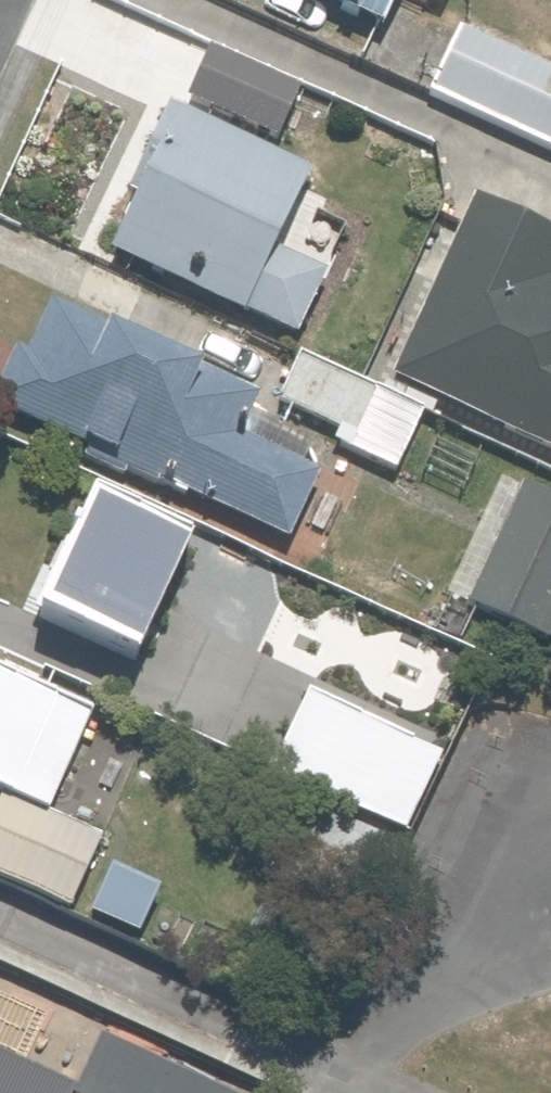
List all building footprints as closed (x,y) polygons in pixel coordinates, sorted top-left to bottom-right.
[(392,33),(408,0),(320,0),(392,33)] [(452,8),(455,0),(435,0),(452,8)] [(434,98),(550,153),(550,71),(465,31),(434,98)] [(204,45),(181,96),(271,137),(294,87),(204,45)] [(292,333),(321,269),(266,243),(303,166),(161,101),(120,189),(126,192),(100,247),(237,311),(238,308),(292,333)] [(469,193),(387,374),(550,449),(550,230),(469,193)] [(251,393),(133,340),(139,326),(119,317),(113,330),(42,299),(21,348),(0,339),(0,409),(70,440),(65,450),(120,475),(122,468),(163,488),(166,483),(283,537),(313,471),(296,463),(308,438),(243,409),(251,393)] [(419,410),(291,352),(270,397),(348,434),(342,447),(391,469),(419,410)] [(544,640),(550,625),(550,499),(493,473),(439,592),(544,640)] [(59,528),(22,608),(123,654),(179,535),(78,489),(64,519),(59,517),(55,526),(59,528)] [(0,666),(0,791),(45,812),(93,709),(0,666)] [(415,744),(300,689),(262,768),(376,824),(415,744)] [(0,791),(0,877),(64,907),(99,836),(45,812),(0,791)] [(153,885),(105,863),(83,911),(132,933),(153,885)] [(56,1051),(29,1035),(41,1014),(0,991),(0,1092),(33,1092),(56,1051)] [(97,1005),(71,1059),(144,1092),(206,1092),(221,1062),(97,1005)]
